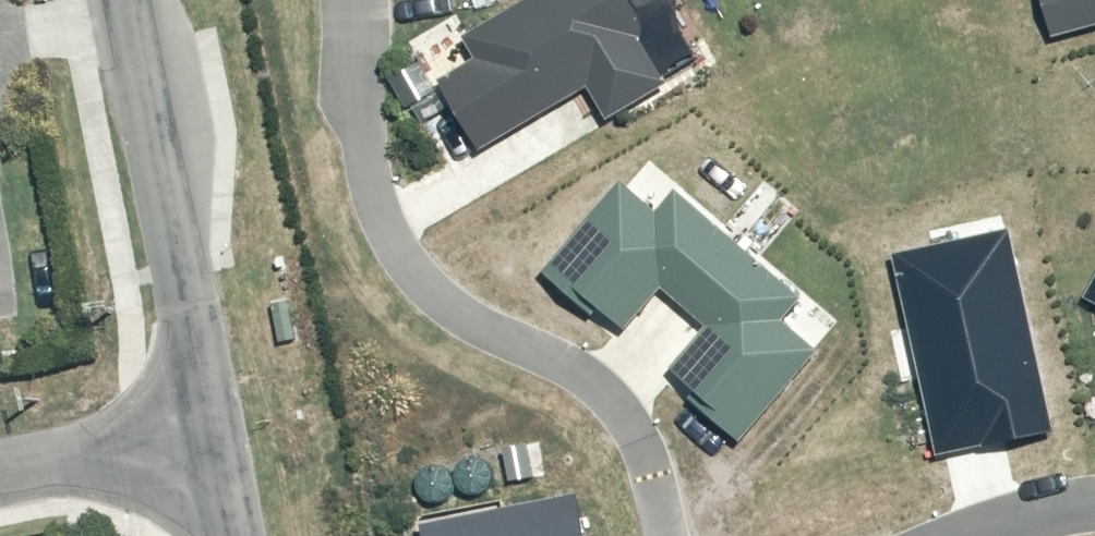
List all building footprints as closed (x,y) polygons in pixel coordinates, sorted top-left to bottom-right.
[(442,80),(485,153),(591,90),(608,118),(669,82),(645,41),(646,23),(632,0),(530,0),(466,37),(479,59),(442,80)] [(1059,33),(1094,23),(1094,0),(1050,0),(1059,33)] [(622,180),(545,271),(624,338),(663,292),(703,326),(669,366),(700,393),(693,401),(744,444),(821,354),(784,323),(802,302),(678,196),(663,215),(622,180)] [(1009,229),(896,255),(945,464),(1058,438),(1009,229)] [(1083,297),(1094,304),(1094,275),(1083,297)] [(423,522),(426,535),(590,535),(581,491),(423,522)]
